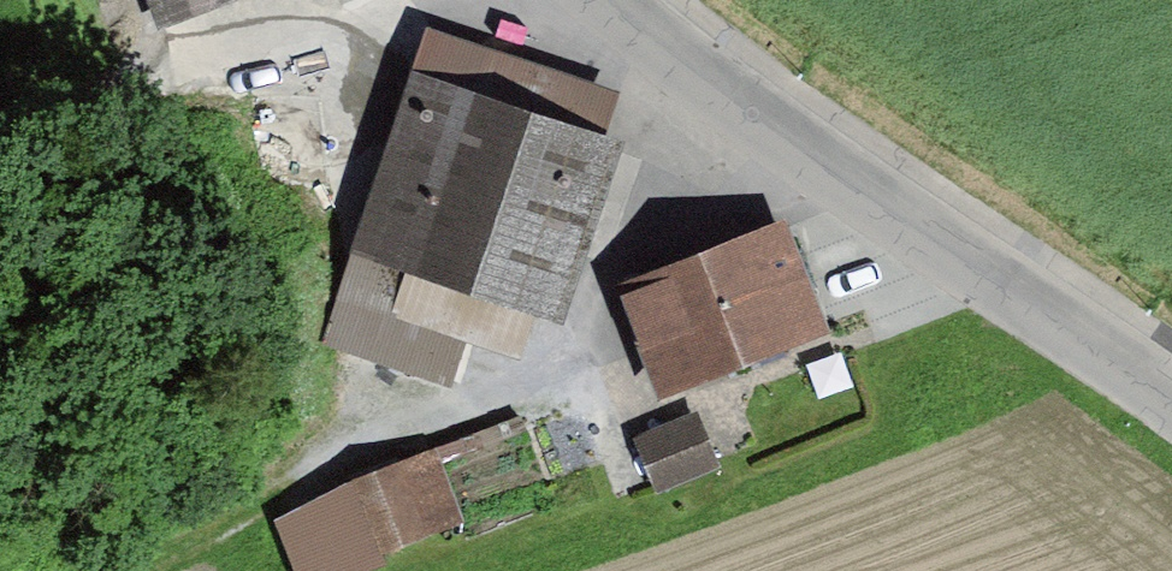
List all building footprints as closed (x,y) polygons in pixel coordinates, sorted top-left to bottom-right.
[(159,36),(259,0),(146,0),(159,36)] [(628,99),(423,34),(350,255),(481,301),(556,323),(628,99)] [(787,236),(695,273),(739,383),(832,346),(787,236)] [(481,301),(350,255),(318,346),(449,392),(481,301)] [(695,273),(621,302),(665,412),(739,383),(695,273)] [(748,404),(706,415),(714,448),(757,436),(748,404)] [(697,421),(636,445),(657,499),(719,474),(697,421)] [(276,526),(293,570),(384,570),(466,539),(436,463),(276,526)]
